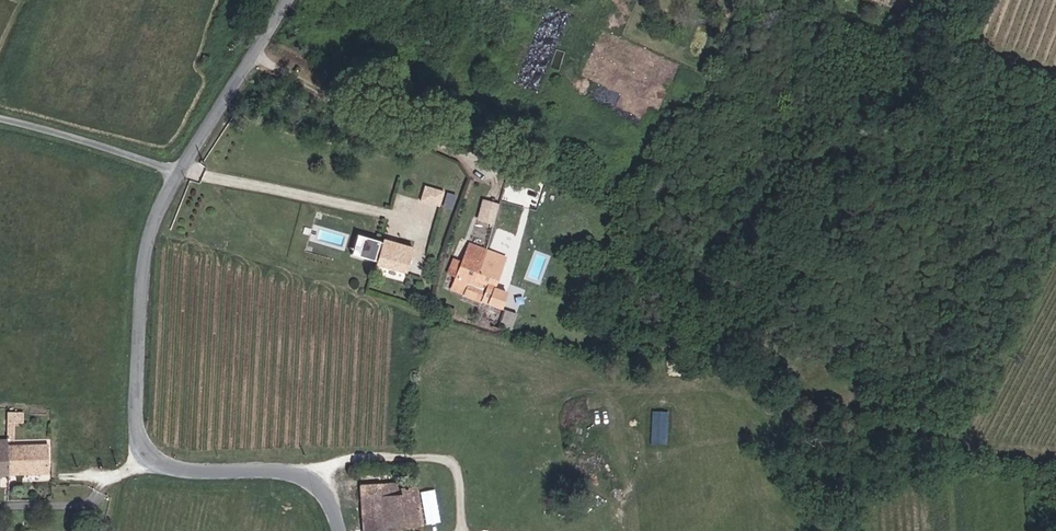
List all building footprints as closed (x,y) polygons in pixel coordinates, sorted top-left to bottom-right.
[(191,47),(197,50),(201,44),(196,41),(191,47)] [(442,200),(447,185),(427,180),(423,195),(442,200)] [(448,192),(445,205),(455,207),(459,195),(448,192)] [(495,224),(501,203),(484,198),(478,219),(495,224)] [(585,209),(594,212),(596,204),(588,200),(585,209)] [(360,256),(365,235),(358,234),(353,254),(360,256)] [(379,260),(384,240),(365,235),(360,256),(379,260)] [(409,273),(416,246),(385,238),(384,240),(379,260),(377,265),(409,273)] [(482,286),(475,283),(485,251),(469,244),(452,289),(477,299),(482,286)] [(493,290),(498,275),(505,258),(485,251),(475,283),(482,286),(493,290)] [(475,303),(502,311),(507,295),(493,290),(482,286),(477,299),(475,303)] [(499,327),(519,332),(522,319),(504,314),(503,315),(499,327)] [(493,325),(499,327),(503,315),(502,315),(501,320),(494,318),(493,325)] [(519,332),(536,336),(539,324),(522,319),(519,332)] [(11,460),(11,442),(11,433),(0,433),(0,466),(1,461),(11,460)] [(12,465),(51,463),(49,442),(11,442),(11,460),(12,465)] [(423,526),(416,481),(408,481),(406,466),(399,467),(401,483),(364,486),(367,530),(389,530),(386,499),(405,497),(410,528),(423,526)] [(410,528),(405,497),(386,499),(389,530),(403,530),(403,528),(410,528)]
